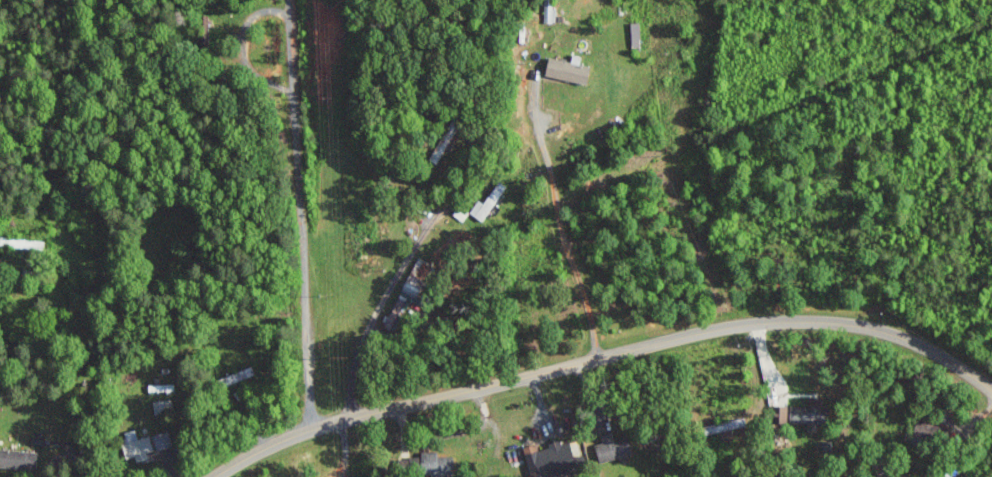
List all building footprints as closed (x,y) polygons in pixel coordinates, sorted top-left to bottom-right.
[(555,21),(556,0),(545,0),(545,21),(555,21)] [(633,47),(642,47),(641,21),(632,22),(633,47)] [(593,66),(551,57),(547,74),(589,84),(593,66)] [(507,185),(500,180),(485,203),(479,199),(470,212),(484,220),(507,185)] [(463,221),(470,212),(460,205),(453,213),(463,221)] [(437,271),(433,269),(434,263),(415,257),(404,294),(420,299),(424,285),(431,287),(437,271)] [(222,378),(225,386),(256,374),(253,365),(222,378)] [(811,405),(790,405),(791,423),(807,423),(807,432),(830,432),(829,397),(811,397),(811,405)] [(710,432),(728,429),(728,428),(747,424),(746,419),(709,425),(710,432)] [(151,435),(139,438),(136,429),(123,432),(129,458),(136,456),(137,462),(150,459),(148,452),(155,450),(151,435)] [(596,444),(601,463),(634,454),(629,435),(616,438),(614,432),(602,435),(604,442),(596,444)] [(532,476),(552,476),(580,469),(572,441),(563,443),(562,438),(549,442),(550,446),(540,449),(538,443),(523,447),(532,476)] [(38,469),(39,451),(0,449),(0,467),(38,469)] [(455,455),(440,456),(439,451),(422,451),(422,455),(410,456),(411,471),(432,470),(432,476),(455,476),(455,455)]
